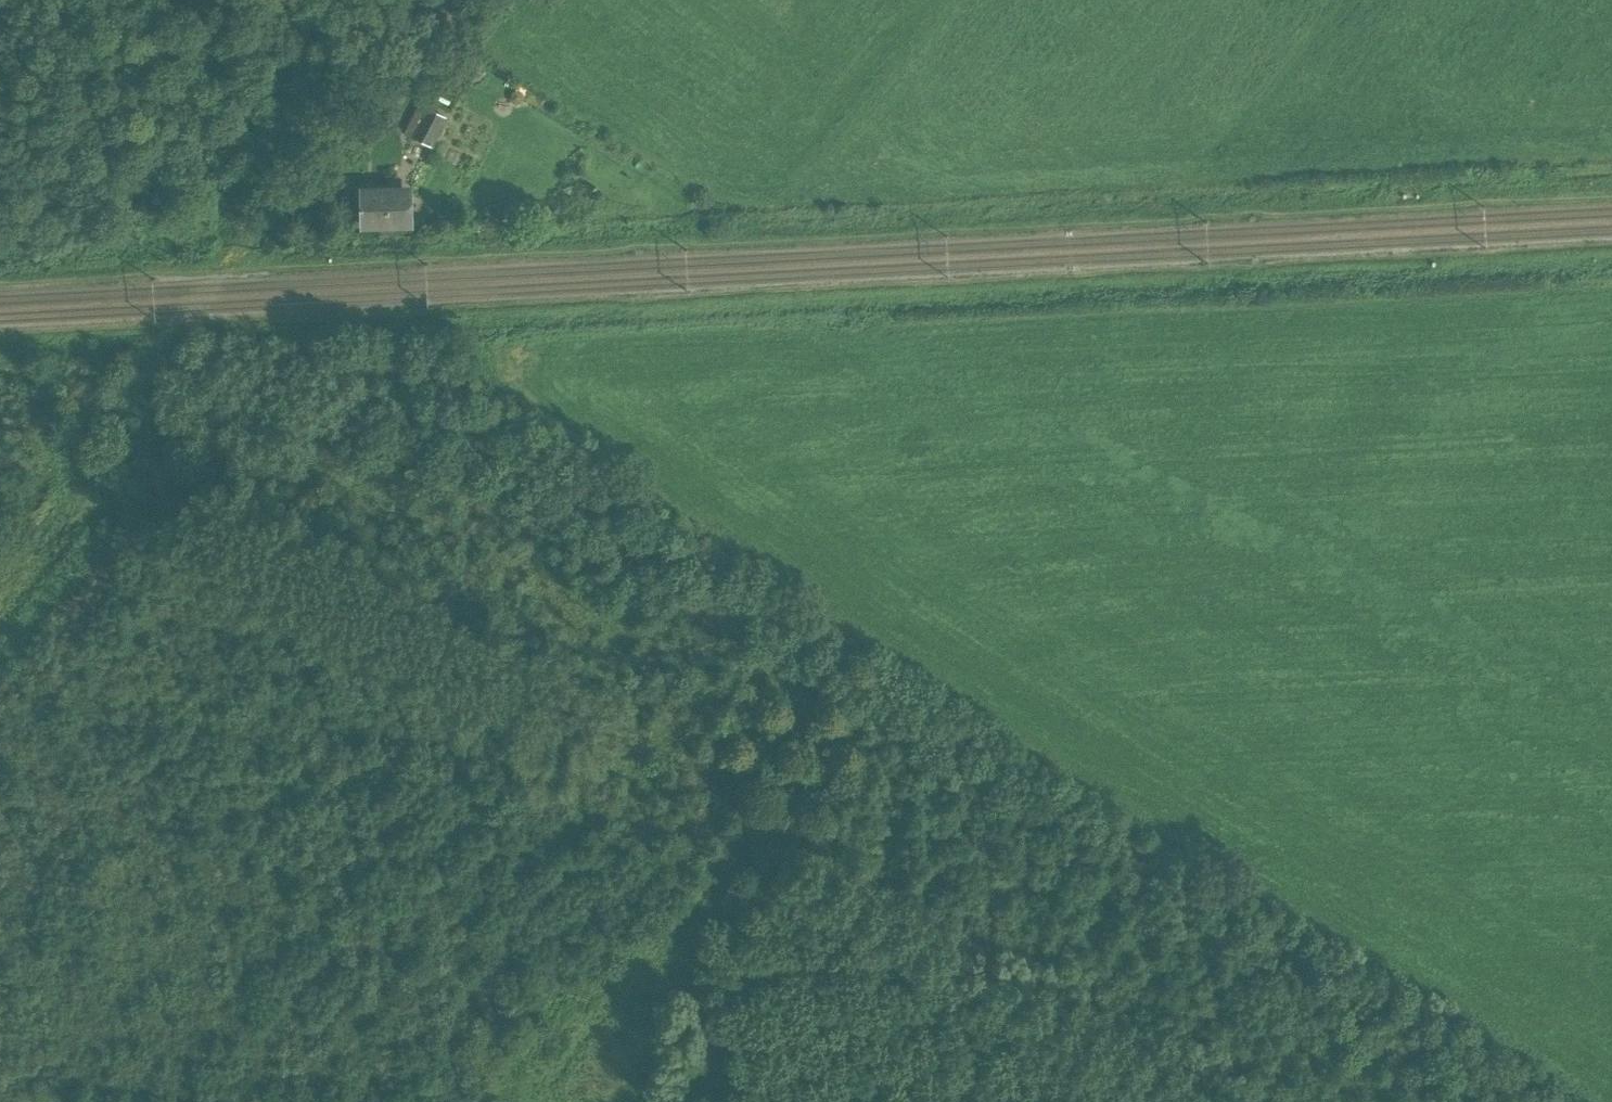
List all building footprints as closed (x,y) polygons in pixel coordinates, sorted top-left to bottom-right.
[(461,66),(476,75),(482,64),(468,54),(461,66)] [(517,92),(515,92),(514,93),(513,94),(512,96),(511,97),(511,98),(511,100),(511,101),(512,102),(513,104),(514,105),(516,105),(518,105),(520,105),(521,104),(522,104),(523,103),(524,101),(525,100),(525,98),(525,96),(524,95),(523,94),(522,93),(520,92),(519,92),(517,92)] [(429,108),(414,137),(431,146),(446,116),(429,108)] [(408,189),(360,191),(361,230),(410,229),(408,189)]
